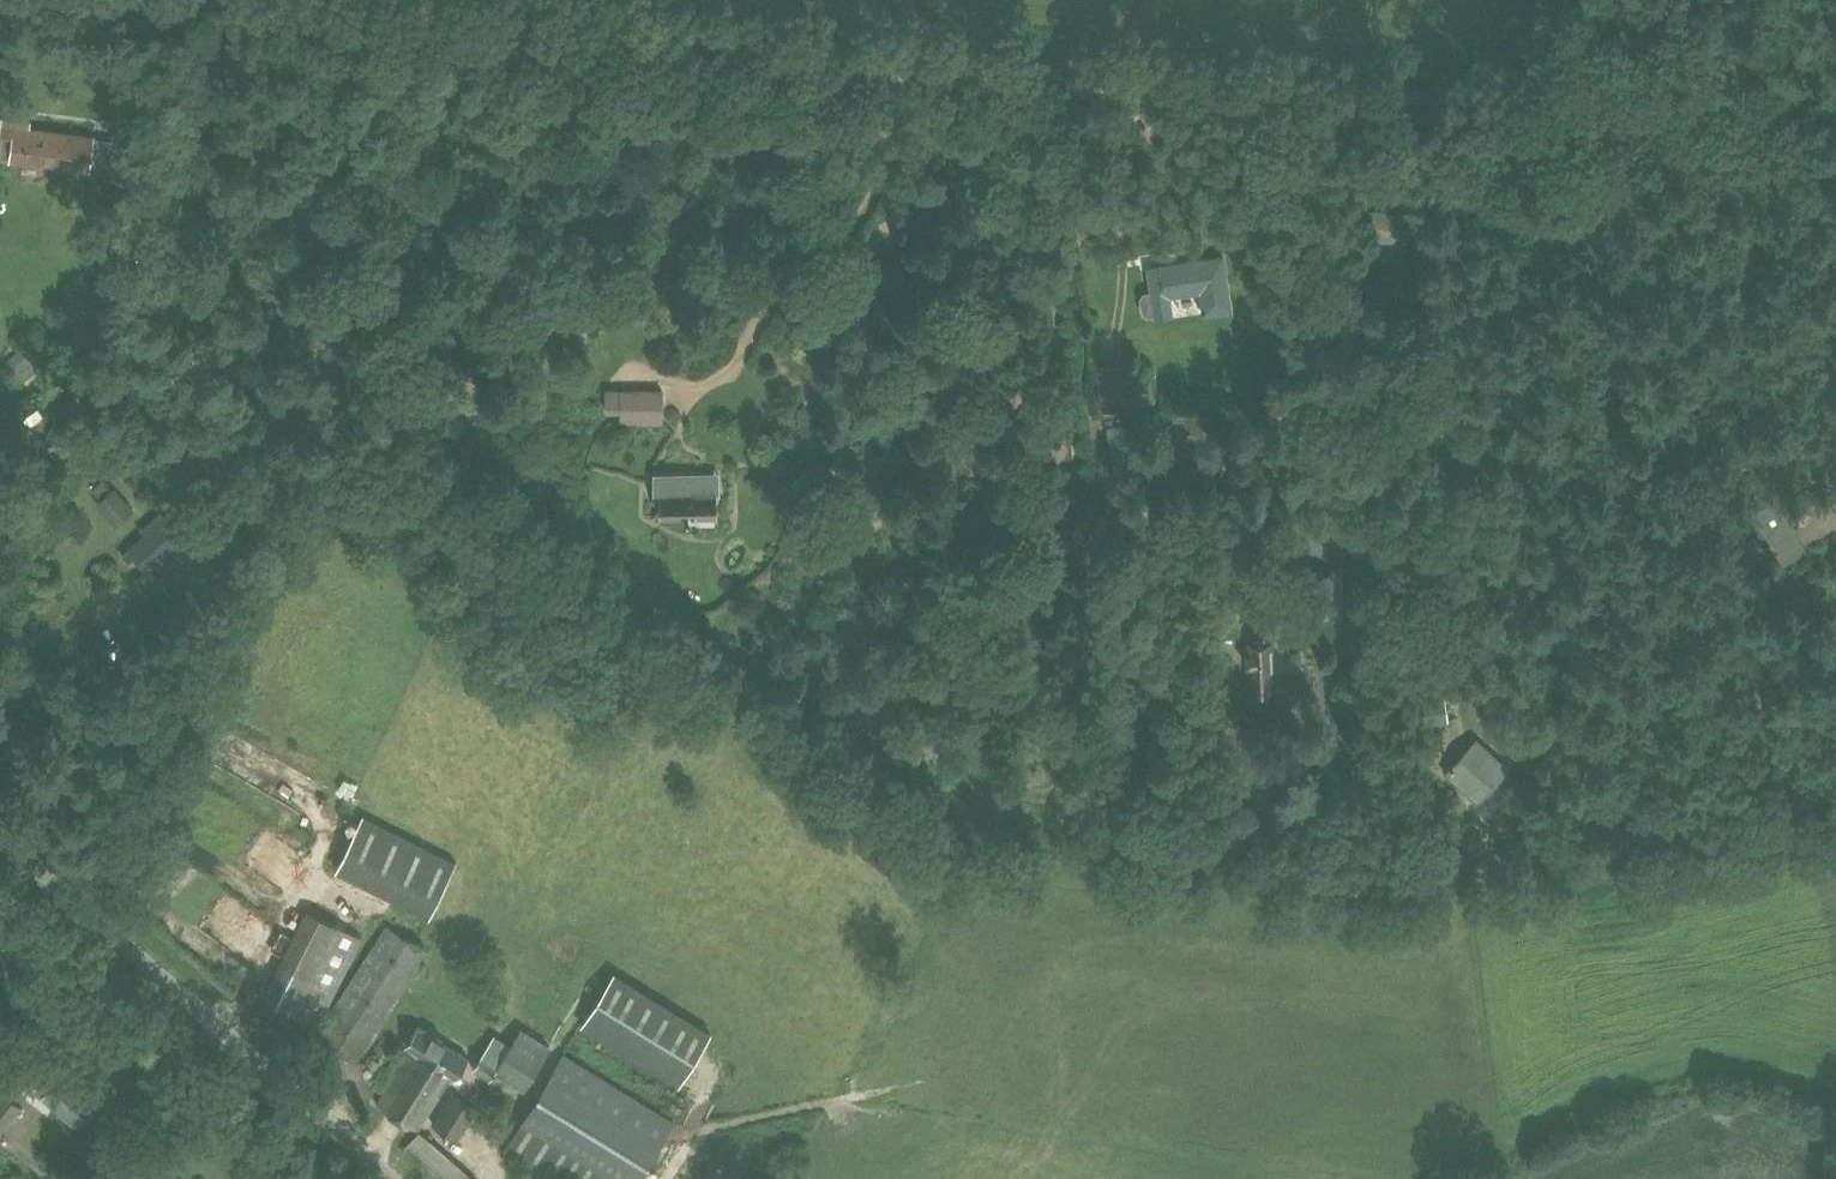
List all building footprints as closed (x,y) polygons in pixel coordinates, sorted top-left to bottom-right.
[(114,174),(135,177),(139,142),(118,140),(117,146),(92,143),(93,135),(22,126),(23,120),(4,118),(1,139),(14,141),(12,158),(114,171),(114,174)] [(1364,240),(1412,241),(1412,210),(1365,208),(1364,240)] [(1201,289),(1204,312),(1231,308),(1223,255),(1180,262),(1180,264),(1150,269),(1153,296),(1201,289)] [(18,351),(7,360),(16,371),(27,362),(18,351)] [(620,423),(664,424),(664,386),(621,386),(621,388),(620,408),(620,423)] [(620,408),(621,388),(605,388),(605,407),(620,408)] [(1106,423),(1114,472),(1137,468),(1129,421),(1106,423)] [(662,516),(715,516),(715,493),(720,493),(720,471),(654,471),(653,495),(662,495),(662,516)] [(96,501),(117,525),(134,509),(114,486),(96,501)] [(1753,511),(1783,563),(1806,549),(1777,498),(1753,511)] [(135,554),(148,569),(184,536),(161,511),(151,521),(155,525),(123,554),(129,560),(135,554)] [(1292,576),(1297,621),(1328,619),(1323,572),(1292,576)] [(1272,640),(1247,642),(1248,673),(1252,672),(1253,686),(1271,685),(1270,672),(1274,671),(1273,667),(1286,667),(1285,642),(1272,642),(1272,640)] [(1162,673),(1162,691),(1173,690),(1172,674),(1162,673)] [(1406,699),(1410,726),(1448,721),(1444,695),(1406,699)] [(1407,730),(1410,743),(1424,740),(1422,727),(1407,730)] [(1446,772),(1476,800),(1507,766),(1476,738),(1446,772)] [(335,866),(429,913),(456,860),(361,813),(335,866)] [(342,872),(332,888),(345,895),(354,880),(342,872)] [(262,994),(319,1024),(363,936),(306,907),(262,994)] [(314,1035),(356,1064),(429,949),(386,922),(314,1035)] [(613,972),(582,1022),(681,1082),(711,1033),(613,972)] [(377,1103),(418,1128),(452,1073),(456,1076),(469,1055),(418,1025),(406,1044),(411,1047),(377,1103)] [(495,1071),(525,1089),(551,1044),(521,1025),(500,1060),(483,1050),(472,1069),(490,1080),(495,1071)] [(557,1178),(639,1178),(674,1120),(563,1051),(504,1147),(557,1178)] [(37,1088),(75,1122),(99,1094),(61,1060),(37,1088)] [(23,1105),(3,1089),(0,1092),(0,1133),(23,1105)] [(432,1122),(459,1138),(477,1109),(450,1092),(432,1122)] [(443,1178),(478,1178),(420,1128),(405,1145),(443,1178)]
